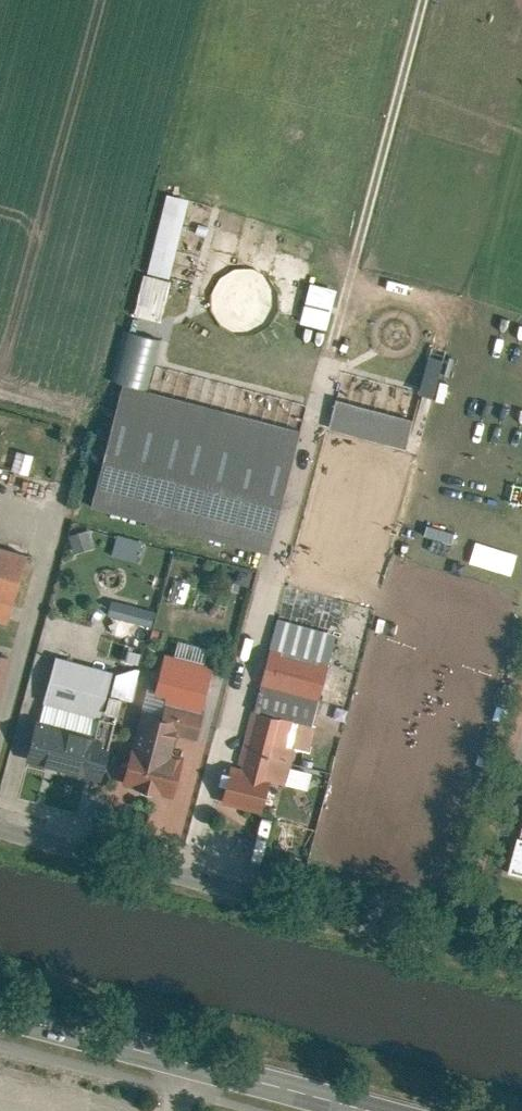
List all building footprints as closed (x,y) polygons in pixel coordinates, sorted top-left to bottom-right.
[(193,198),(171,192),(150,268),(172,274),(193,198)] [(173,278),(146,272),(137,310),(164,316),(173,278)] [(340,289),(313,281),(302,319),(328,327),(340,289)] [(418,392),(434,394),(440,357),(425,354),(418,392)] [(125,380),(154,387),(159,366),(131,358),(125,380)] [(154,387),(125,380),(92,503),(267,550),(300,427),(154,387)] [(413,416),(341,396),(333,426),(405,446),(413,416)] [(93,506),(88,521),(136,535),(141,520),(93,506)] [(88,526),(72,532),(80,554),(96,547),(88,526)] [(110,551),(134,558),(140,539),(116,532),(110,551)] [(0,543),(0,616),(9,619),(28,550),(0,543)] [(154,606),(115,596),(111,611),(151,621),(154,606)] [(281,615),(272,648),(331,664),(340,631),(281,615)] [(272,648),(262,684),(321,700),(331,664),(272,648)] [(10,654),(0,651),(0,691),(10,654)] [(214,664),(169,652),(157,698),(171,701),(203,709),(214,664)] [(113,668),(60,655),(43,719),(97,732),(113,668)] [(255,708),(314,724),(321,700),(262,684),(255,708)] [(203,709),(171,701),(168,714),(145,708),(126,783),(177,795),(187,755),(174,751),(180,731),(196,735),(203,709)] [(314,724),(255,708),(240,764),(234,763),(224,799),(263,809),(272,776),(288,781),(298,746),(308,749),(314,724)] [(119,719),(106,716),(101,735),(114,739),(119,719)] [(101,735),(44,721),(34,757),(105,775),(114,739),(101,735)] [(510,871),(521,874),(521,826),(510,871)]
